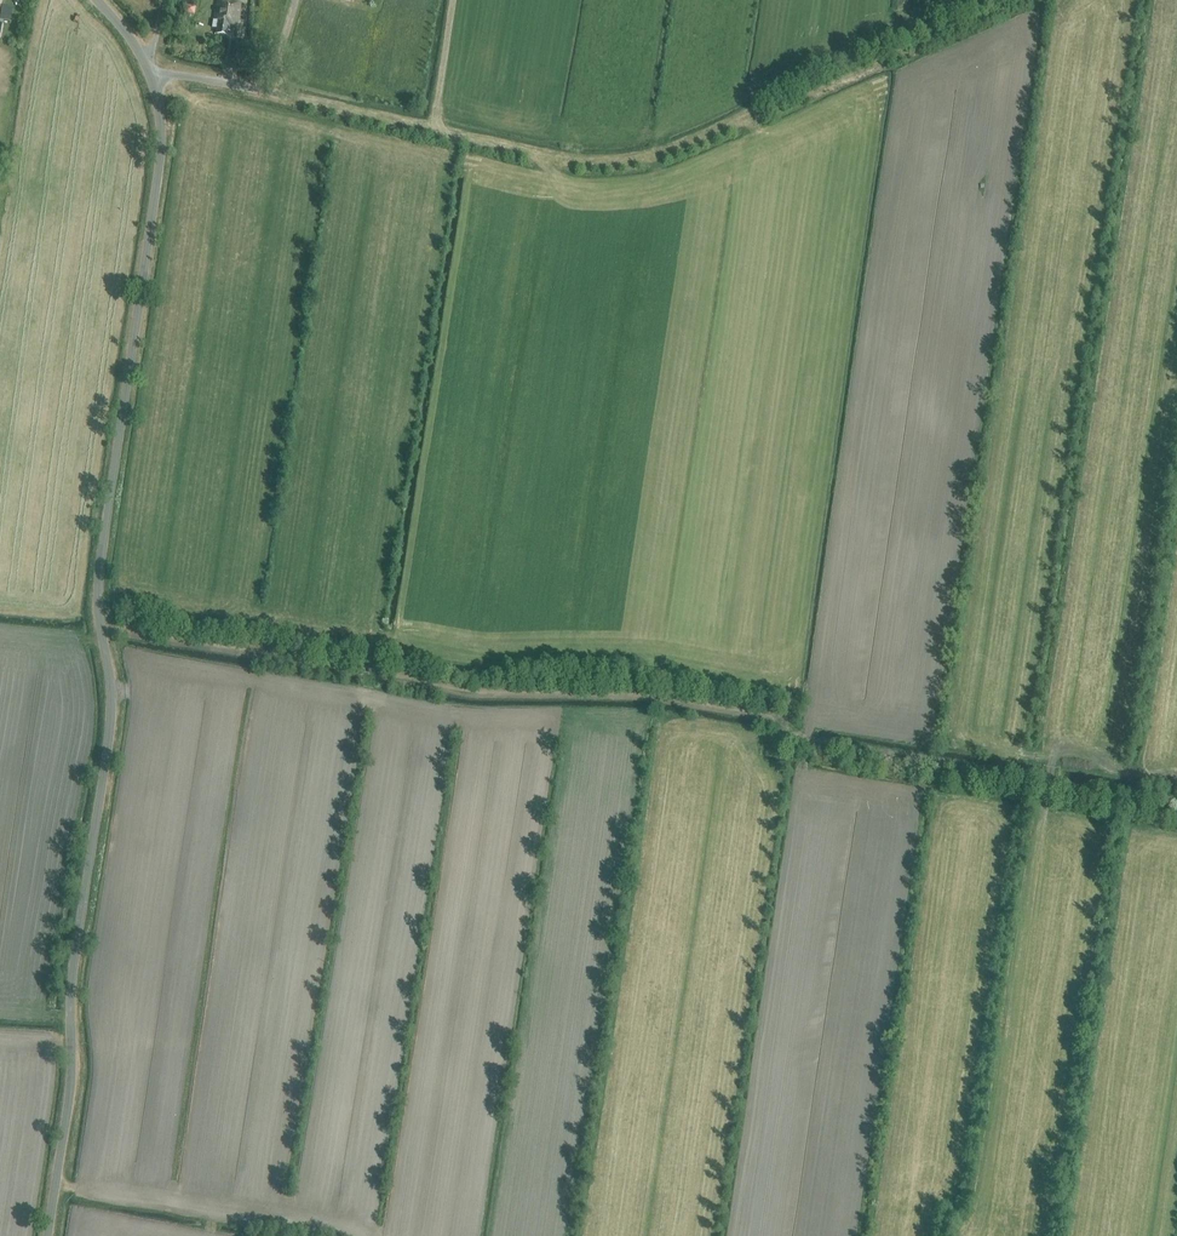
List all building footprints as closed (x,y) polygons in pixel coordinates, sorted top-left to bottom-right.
[(230,4),(230,0),(223,0),(223,3),(216,2),(213,21),(217,21),(215,34),(226,36),(226,32),(229,32),(230,28),(236,29),(240,6),(230,4)] [(183,13),(193,15),(195,7),(184,5),(183,13)] [(7,22),(9,8),(3,7),(0,21),(7,22)]
